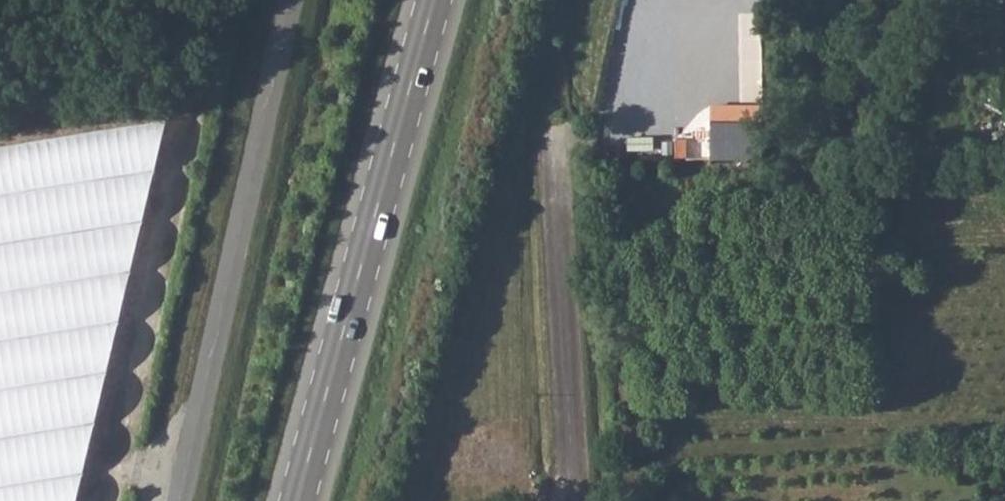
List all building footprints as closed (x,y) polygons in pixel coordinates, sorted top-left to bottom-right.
[(714,103),(714,158),(742,158),(742,104),(714,103)] [(0,158),(0,500),(83,500),(166,131),(0,158)]
